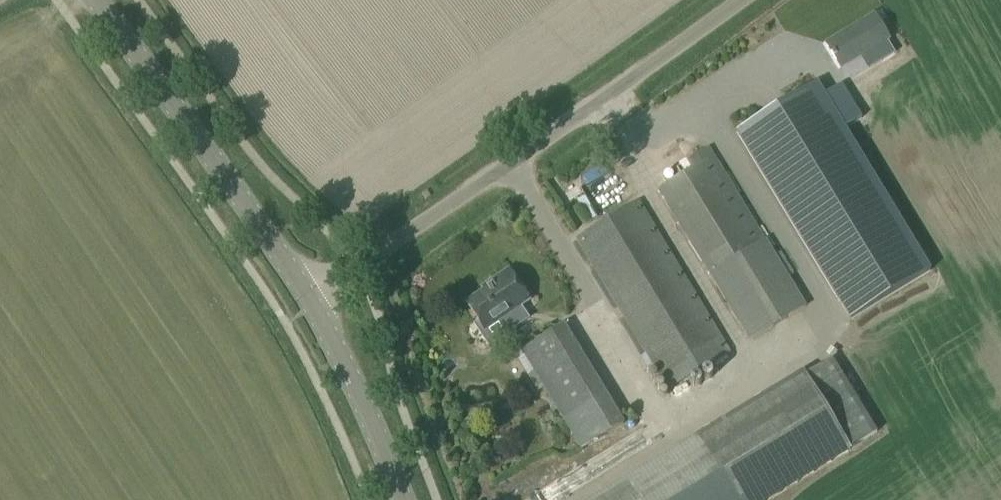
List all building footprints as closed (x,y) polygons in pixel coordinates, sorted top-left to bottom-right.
[(874,15),(826,44),(841,69),(889,40),(874,15)] [(853,329),(933,279),(816,92),(737,142),(853,329)] [(690,171),(659,189),(670,207),(750,340),(806,307),(766,241),(709,147),(685,162),(690,171)] [(721,338),(639,202),(577,239),(587,256),(646,354),(639,358),(649,373),(656,368),(660,375),(668,390),(730,352),(721,338)] [(503,329),(498,321),(530,301),(509,269),(482,287),(484,290),(466,302),(479,322),(471,327),(470,332),(477,342),(488,344),(502,335),(503,329)] [(574,342),(564,325),(522,350),(564,419),(582,448),(624,423),(605,394),(574,342)] [(591,499),(771,499),(852,451),(850,449),(878,432),(833,358),(806,375),(804,371),(696,436),(591,499)]
